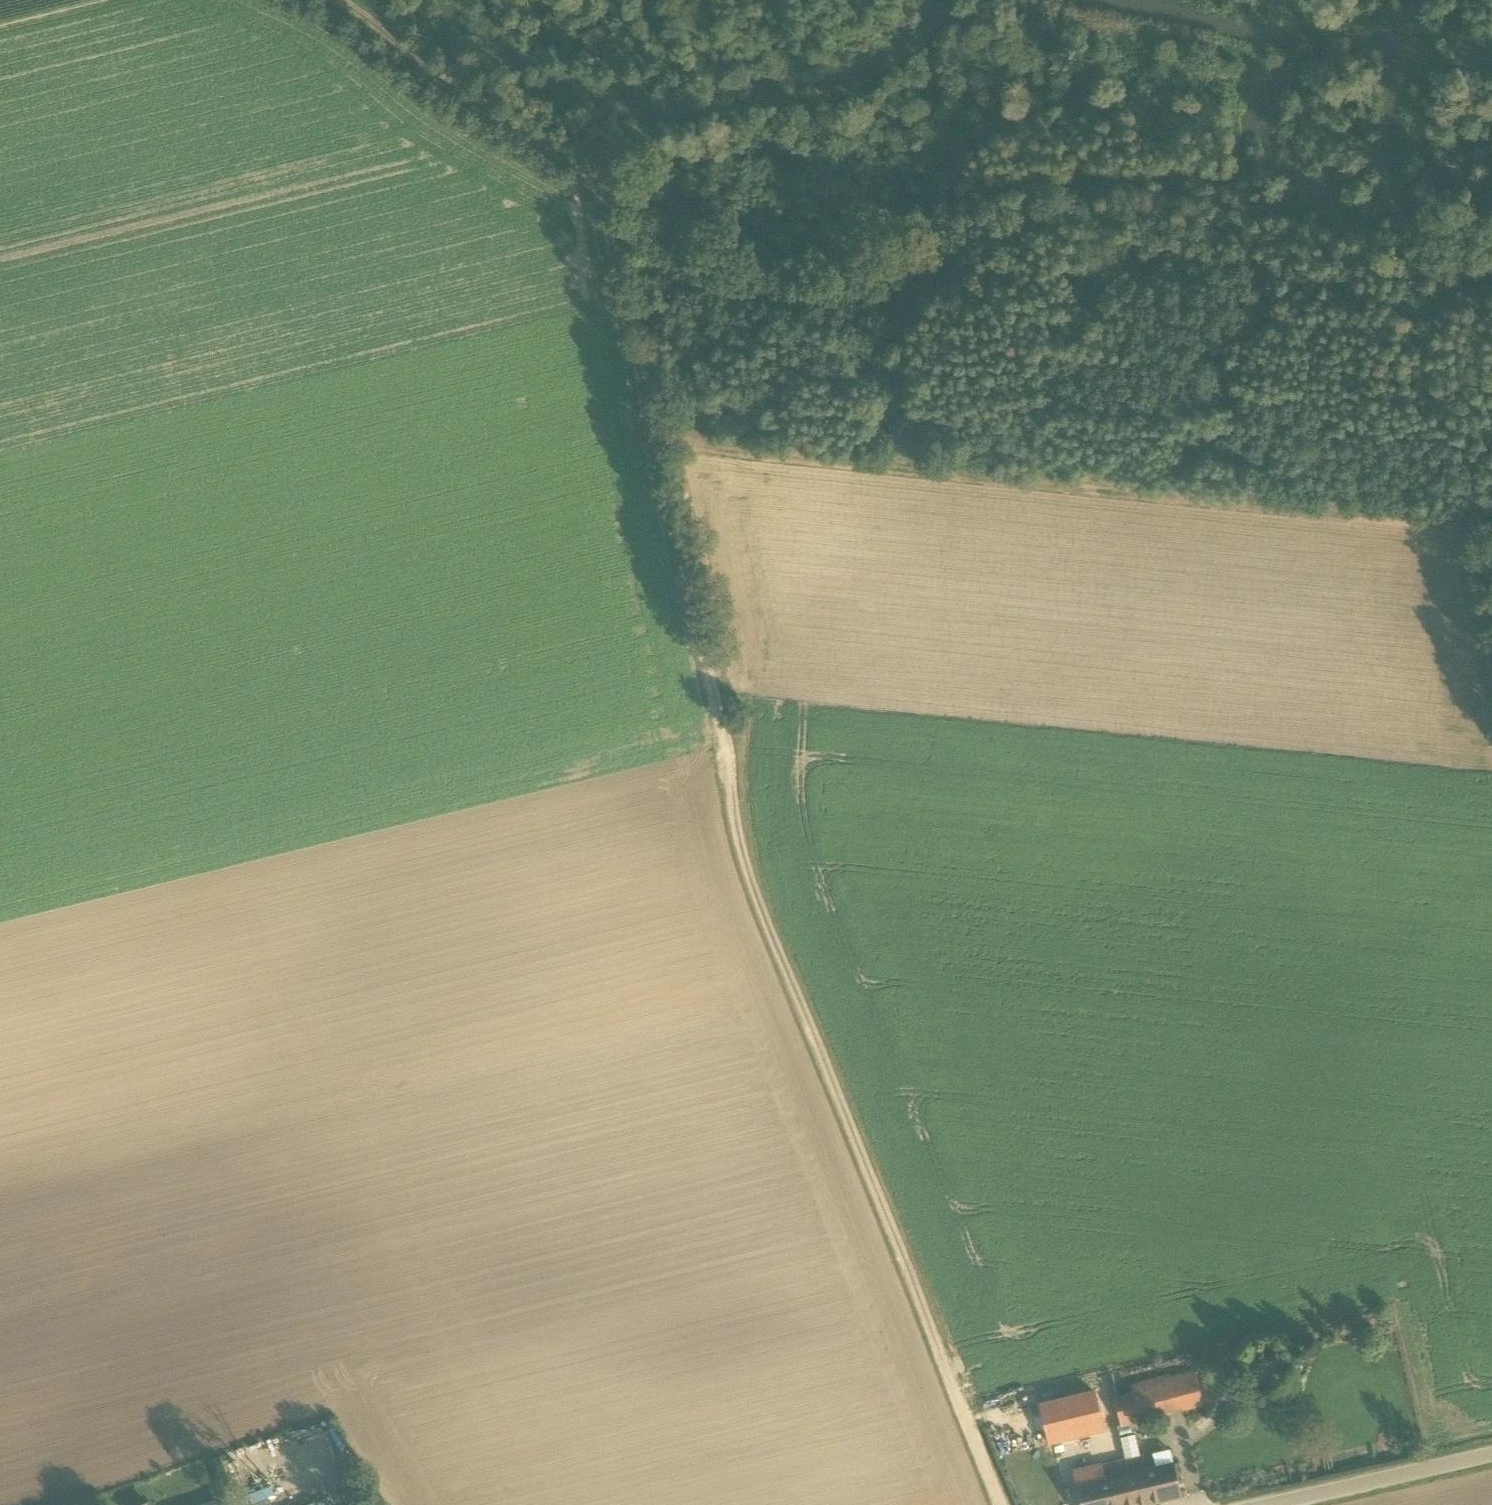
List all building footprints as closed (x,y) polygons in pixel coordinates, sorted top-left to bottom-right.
[(1204,1403),(1195,1369),(1169,1375),(1169,1374),(1130,1383),(1131,1389),(1115,1393),(1123,1425),(1204,1403)] [(1093,1391),(1039,1405),(1049,1444),(1104,1430),(1093,1391)] [(1141,1455),(1126,1458),(1123,1459),(1133,1504),(1145,1504),(1182,1496),(1170,1448),(1153,1452),(1156,1465),(1147,1467),(1144,1454),(1141,1455)] [(1123,1459),(1102,1464),(1102,1468),(1076,1473),(1079,1484),(1077,1485),(1082,1504),(1133,1504),(1123,1459)]
